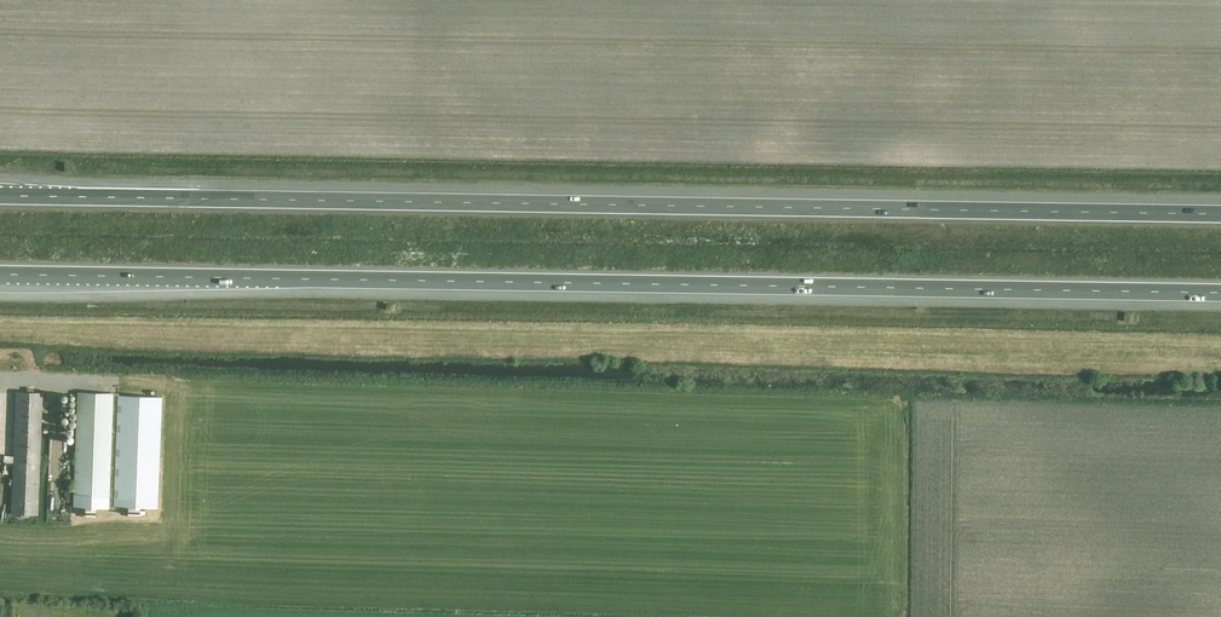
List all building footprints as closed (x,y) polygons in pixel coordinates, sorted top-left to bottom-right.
[(11,514),(22,514),(21,518),(29,518),(29,515),(38,515),(43,393),(16,392),(11,514)] [(162,397),(120,396),(79,394),(75,505),(87,505),(86,514),(96,514),(96,506),(128,507),(128,515),(143,516),(143,508),(158,508),(162,397)]
